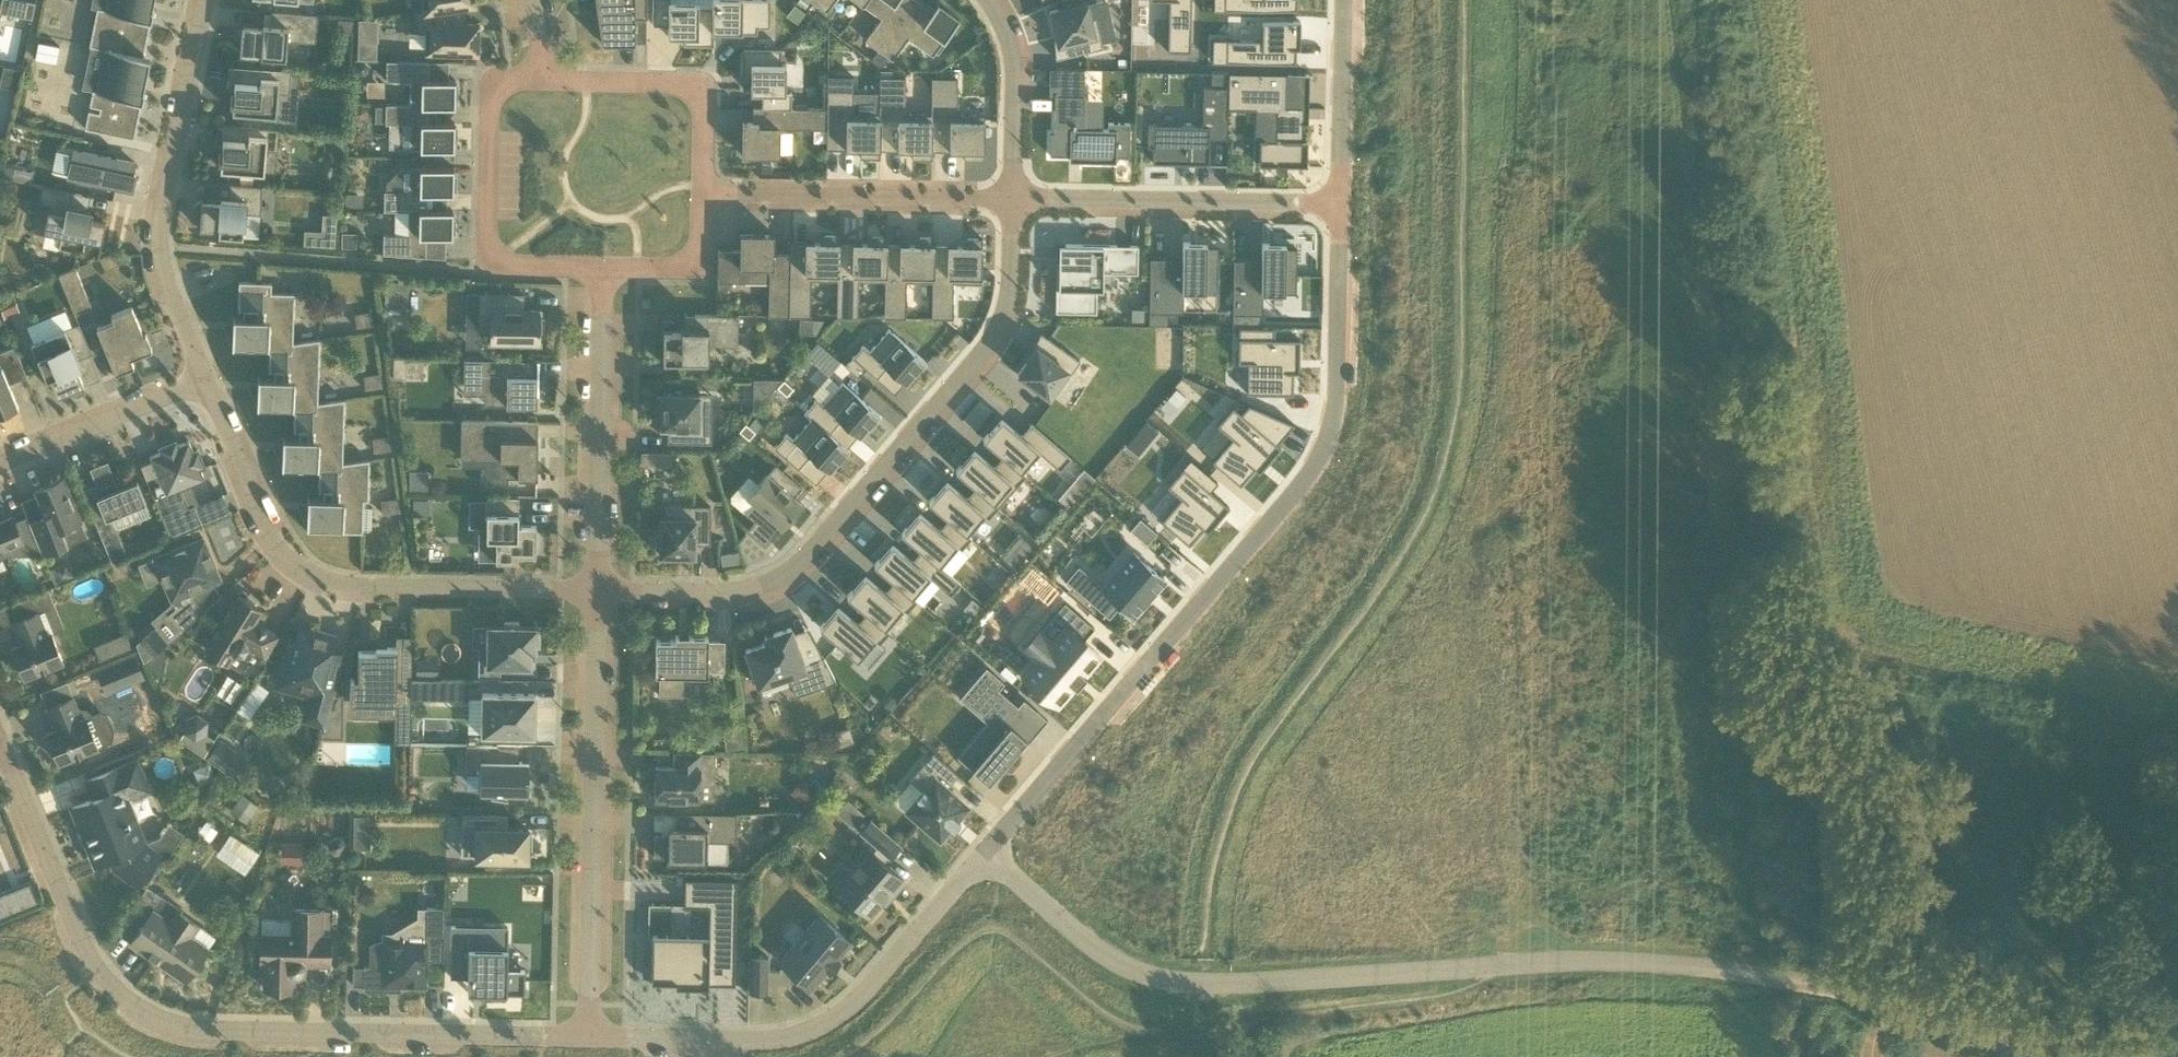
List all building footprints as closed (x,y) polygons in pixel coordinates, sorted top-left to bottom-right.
[(35,2),(25,0),(3,0),(0,11),(32,18),(35,2)] [(106,9),(98,7),(90,45),(106,49),(106,48),(144,56),(154,8),(149,7),(150,0),(108,0),(106,9)] [(447,7),(475,3),(475,0),(424,0),(426,10),(447,7)] [(602,43),(635,43),(635,18),(647,18),(648,0),(596,0),(602,43)] [(707,45),(707,31),(708,5),(693,5),(693,0),(665,0),(648,0),(647,18),(647,23),(663,24),(662,36),(678,36),(678,44),(707,45)] [(707,31),(751,32),(751,25),(764,25),(763,0),(708,0),(708,5),(707,31)] [(814,2),(827,12),(836,0),(815,0),(814,2)] [(865,6),(882,18),(866,40),(879,50),(916,0),(870,0),(865,6)] [(933,10),(919,0),(916,0),(879,50),(890,58),(893,60),(909,38),(933,55),(936,51),(939,53),(947,42),(944,40),(960,19),(938,4),(933,10)] [(1053,5),(1062,50),(1103,42),(1097,11),(1092,12),(1089,0),(1072,0),(1053,5)] [(1168,45),(1191,45),(1192,0),(1151,0),(1169,0),(1169,45),(1168,45)] [(1221,8),(1303,9),(1303,0),(1221,0),(1221,8)] [(787,14),(798,22),(806,12),(795,4),(787,14)] [(449,22),(448,15),(447,7),(426,10),(415,11),(419,32),(428,32),(428,49),(477,51),(478,23),(449,22)] [(242,41),(244,42),(243,52),(261,53),(261,57),(286,59),(287,40),(293,39),(315,41),(318,14),(272,11),(271,25),(264,24),(263,28),(244,27),(242,27),(240,28),(238,30),(238,31),(237,32),(237,33),(237,34),(237,36),(237,37),(238,38),(238,39),(239,40),(242,41)] [(339,19),(338,33),(353,33),(354,20),(339,19)] [(1219,60),(1219,61),(1301,63),(1303,21),(1264,20),(1264,39),(1220,38),(1219,60)] [(378,40),(359,39),(358,58),(377,59),(378,40)] [(57,63),(61,47),(39,42),(36,59),(53,62),(57,63)] [(762,93),(762,109),(791,109),(791,91),(785,91),(786,63),(781,63),(781,48),(743,47),(743,76),(751,76),(751,92),(762,93)] [(146,56),(144,56),(106,48),(106,49),(97,90),(94,89),(90,106),(100,108),(100,112),(89,110),(85,128),(134,138),(145,89),(140,88),(146,56)] [(890,58),(879,50),(873,58),(884,66),(890,58)] [(429,79),(430,61),(387,61),(387,81),(411,81),(411,105),(411,106),(429,106),(455,107),(456,80),(429,79)] [(3,66),(0,83),(0,85),(16,89),(20,69),(3,66)] [(288,116),(290,93),(292,71),(230,66),(228,87),(235,88),(233,112),(276,116),(276,115),(288,116)] [(1083,88),(1083,70),(1070,70),(1070,88),(1083,88)] [(1286,73),(1229,72),(1229,109),(1277,110),(1276,140),(1260,139),(1259,164),(1308,165),(1308,139),(1302,139),(1302,106),(1285,106),(1286,73)] [(828,76),(828,109),(827,128),(827,129),(827,149),(855,149),(861,149),(861,158),(880,158),(880,149),(880,113),(853,113),(854,76),(828,76)] [(932,114),(905,113),(906,77),(880,76),(880,113),(880,149),(907,149),(913,149),(913,158),(932,159),(933,150),(932,150),(932,114)] [(932,150),(933,150),(959,151),(959,150),(965,150),(965,159),(984,159),(985,114),(957,114),(958,77),(932,77),(932,114),(932,150)] [(368,94),(384,94),(385,80),(368,79),(368,94)] [(1205,135),(1227,136),(1228,84),(1204,84),(1203,119),(1149,118),(1148,153),(1204,153),(1205,135)] [(1115,156),(1129,157),(1128,124),(1107,124),(1108,130),(1084,130),(1083,97),(1053,97),(1053,135),(1049,135),(1049,157),(1081,157),(1081,163),(1115,162),(1115,156)] [(411,106),(411,105),(386,104),(386,106),(386,122),(386,123),(411,124),(410,149),(455,150),(455,123),(429,122),(429,106),(411,106)] [(827,128),(828,109),(791,109),(762,109),(754,109),(753,122),(743,122),(742,155),(780,156),(781,128),(827,129),(827,128)] [(275,173),(277,151),(278,151),(280,129),(218,124),(216,145),(223,145),(221,169),(265,173),(275,173)] [(329,134),(328,148),(328,149),(346,151),(347,135),(329,134)] [(70,177),(132,190),(138,162),(77,149),(70,177)] [(454,194),(454,167),(410,166),(409,191),(385,191),(384,210),(409,211),(409,209),(427,209),(427,194),(454,194)] [(13,179),(26,181),(30,182),(33,171),(15,168),(13,179)] [(30,182),(26,181),(23,196),(22,198),(40,202),(40,199),(43,185),(30,182)] [(261,214),(263,186),(230,183),(229,198),(221,198),(221,202),(202,200),(199,200),(198,201),(197,202),(196,203),(195,204),(195,205),(194,206),(194,208),(194,209),(195,210),(195,211),(196,212),(197,213),(198,214),(199,215),(201,215),(200,229),(219,230),(219,234),(244,236),(258,237),(260,214),(261,214)] [(69,205),(72,191),(43,185),(40,199),(52,202),(51,208),(50,208),(45,228),(62,231),(59,247),(83,252),(86,239),(102,243),(106,223),(90,219),(92,210),(69,205)] [(346,206),(364,207),(365,193),(346,192),(346,206)] [(454,210),(427,209),(409,209),(409,211),(409,234),(384,234),(384,253),(426,256),(427,236),(453,237),(454,210)] [(322,231),(321,246),(336,247),(337,232),(338,215),(323,214),(322,231)] [(357,248),(358,233),(342,232),(342,248),(357,248)] [(774,255),(774,234),(741,233),(740,250),(719,250),(718,251),(719,251),(719,265),(718,265),(718,267),(719,267),(718,280),(718,281),(728,282),(770,282),(769,316),(789,316),(790,255),(774,255)] [(839,243),(840,243),(840,235),(821,234),(820,243),(815,243),(791,242),(791,254),(789,316),(811,316),(812,279),(838,279),(839,279),(839,243)] [(862,244),(840,243),(839,243),(839,279),(838,279),(837,317),(858,317),(859,280),(885,281),(886,281),(887,244),(888,236),(868,235),(868,244),(862,244)] [(907,281),(933,282),(934,282),(934,245),(935,245),(935,237),(916,236),(915,245),(909,245),(909,244),(887,244),(886,281),(885,281),(885,317),(906,318),(907,281)] [(934,282),(933,282),(932,318),(953,318),(954,282),(982,283),(983,238),(963,237),(963,246),(957,246),(935,245),(934,245),(934,282)] [(1298,248),(1286,248),(1286,244),(1270,244),(1263,243),(1262,260),(1234,259),(1233,313),(1263,314),(1263,293),(1297,293),(1298,248)] [(1182,257),(1149,256),(1148,310),(1182,311),(1183,290),(1216,291),(1217,246),(1182,245),(1182,257)] [(1136,246),(1063,246),(1063,263),(1055,263),(1055,315),(1096,314),(1096,290),(1085,290),(1085,274),(1136,274),(1136,246)] [(59,275),(75,314),(92,307),(76,268),(59,275)] [(387,301),(408,302),(409,282),(389,281),(387,301)] [(272,283),(258,282),(240,282),(239,309),(244,309),(244,317),(239,316),(239,329),(227,329),(234,347),(233,347),(233,350),(270,351),(293,352),(294,343),(295,293),(272,293),(272,283)] [(699,307),(709,307),(709,290),(699,289),(699,307)] [(13,294),(0,300),(0,305),(6,317),(21,310),(13,294)] [(515,310),(515,295),(479,294),(479,331),(495,331),(495,342),(509,342),(509,345),(526,345),(526,342),(540,342),(540,334),(543,335),(544,318),(540,318),(540,310),(515,310)] [(132,357),(153,349),(147,334),(144,335),(132,306),(112,315),(114,320),(97,326),(116,372),(135,364),(132,357)] [(1145,321),(1145,308),(1132,308),(1132,321),(1145,321)] [(739,346),(739,315),(695,315),(695,329),(681,329),(681,332),(664,332),(664,362),(707,362),(707,358),(709,359),(709,344),(737,344),(737,346),(739,346)] [(799,333),(818,334),(823,320),(800,318),(799,333)] [(58,396),(70,391),(71,392),(72,393),(73,394),(75,395),(76,395),(78,395),(80,395),(81,394),(82,393),(83,392),(84,391),(85,390),(85,388),(85,386),(85,385),(78,368),(81,366),(78,359),(92,353),(79,323),(39,340),(35,344),(35,351),(38,357),(47,380),(51,379),(58,396)] [(1262,338),(1248,337),(1246,360),(1256,360),(1254,391),(1296,393),(1299,339),(1274,338),(1275,327),(1263,327),(1262,338)] [(927,361),(888,329),(870,351),(864,345),(846,365),(859,376),(866,369),(878,378),(887,367),(907,384),(927,361)] [(318,412),(319,403),(321,339),(294,343),(293,352),(270,351),(270,369),(275,369),(275,377),(264,377),(263,389),(252,389),(259,407),(258,407),(257,411),(295,412),(318,412)] [(1084,362),(1049,339),(1024,377),(1054,398),(1063,385),(1067,388),(1084,362)] [(841,361),(818,340),(805,355),(829,375),(841,361)] [(19,407),(10,384),(28,376),(15,346),(0,352),(0,363),(2,367),(0,368),(0,415),(19,407)] [(407,357),(394,357),(393,376),(406,377),(407,357)] [(537,394),(539,394),(540,360),(465,359),(464,382),(486,383),(486,404),(507,405),(507,409),(526,409),(526,405),(537,405),(537,394)] [(777,387),(787,395),(794,388),(784,379),(777,387)] [(765,381),(765,399),(781,381),(765,381)] [(805,411),(812,417),(830,432),(841,419),(862,437),(882,414),(843,381),(824,404),(817,398),(805,411)] [(669,441),(711,442),(712,407),(699,407),(699,394),(663,393),(663,396),(658,396),(657,410),(662,410),(662,426),(668,427),(669,441)] [(343,472),(344,463),(345,399),(319,403),(318,412),(295,412),(294,429),(299,429),(299,437),(288,437),(288,449),(276,449),(284,467),(283,467),(282,471),(320,472),(343,472)] [(972,430),(994,445),(1013,459),(1028,437),(1033,441),(1042,428),(1018,411),(1009,424),(987,408),(972,430)] [(1215,460),(1214,461),(1247,487),(1281,445),(1262,429),(1269,420),(1259,413),(1252,421),(1241,411),(1225,430),(1234,437),(1215,460)] [(756,417),(749,425),(756,431),(764,423),(756,417)] [(830,473),(850,450),(830,432),(812,417),(792,440),(785,434),(774,448),(798,468),(810,455),(830,473)] [(537,478),(538,421),(462,420),(461,459),(501,460),(500,477),(508,477),(508,484),(509,484),(509,477),(537,478)] [(749,439),(756,431),(749,425),(746,423),(739,430),(749,439)] [(173,537),(204,524),(196,504),(199,502),(192,485),(204,480),(202,476),(205,475),(203,468),(207,467),(200,450),(196,452),(192,441),(152,457),(160,476),(150,480),(173,537)] [(964,442),(948,464),(969,479),(988,493),(1003,471),(1008,475),(1018,463),(1013,459),(994,445),(985,458),(964,442)] [(651,465),(651,452),(642,451),(641,465),(651,465)] [(363,533),(364,511),(364,500),(369,500),(370,459),(344,463),(343,472),(320,472),(319,489),(321,489),(321,497),(313,497),(313,509),(301,509),(309,527),(307,527),(307,531),(362,533),(363,533)] [(138,480),(119,487),(108,460),(90,468),(98,486),(84,492),(113,563),(128,556),(112,516),(147,502),(138,480)] [(777,481),(784,472),(776,465),(767,475),(748,497),(754,503),(746,513),(756,521),(749,530),(765,544),(781,525),(783,527),(802,504),(777,483),(777,481)] [(1074,482),(1084,491),(1095,477),(1085,469),(1074,482)] [(429,490),(429,471),(410,471),(410,489),(429,490)] [(1182,498),(1162,521),(1194,548),(1230,506),(1211,491),(1218,482),(1209,475),(1202,483),(1191,474),(1175,492),(1182,498)] [(923,497),(944,513),(962,527),(978,505),(984,509),(993,497),(988,493),(969,479),(960,492),(939,476),(923,497)] [(69,545),(62,529),(83,520),(65,478),(36,490),(46,514),(29,521),(44,555),(69,545)] [(522,514),(519,514),(519,497),(487,497),(487,539),(497,539),(496,560),(518,560),(518,554),(536,555),(537,525),(519,525),(519,516),(522,516),(522,514)] [(413,499),(413,515),(429,515),(429,499),(413,499)] [(711,544),(712,506),(665,505),(665,518),(661,518),(660,535),(657,534),(657,549),(660,549),(660,554),(663,554),(663,557),(677,558),(677,555),(695,555),(695,544),(711,544)] [(898,530),(918,546),(936,561),(953,540),(958,544),(967,531),(962,527),(944,513),(935,526),(914,509),(898,530)] [(5,554),(4,552),(24,543),(13,516),(0,522),(0,524),(0,526),(0,557),(5,554)] [(1146,542),(1156,530),(1140,516),(1130,527),(1146,542)] [(191,592),(201,588),(222,579),(216,565),(213,566),(210,559),(213,557),(204,537),(153,558),(172,602),(174,601),(176,607),(169,614),(182,629),(204,610),(194,599),(191,592)] [(872,563),(893,579),(911,593),(927,573),(932,577),(941,565),(936,561),(918,546),(909,558),(888,542),(872,563)] [(1120,600),(1134,612),(1165,575),(1134,548),(1103,584),(1098,580),(1086,594),(1109,614),(1120,600)] [(723,565),(740,563),(739,552),(722,554),(723,565)] [(53,567),(53,568),(59,582),(60,582),(74,576),(68,561),(53,567)] [(846,595),(866,612),(884,627),(901,606),(906,610),(916,597),(911,593),(893,579),(883,591),(862,574),(846,595)] [(12,603),(18,620),(39,611),(55,604),(49,588),(12,603)] [(245,674),(258,671),(279,637),(255,621),(262,609),(239,595),(206,649),(245,674)] [(983,607),(972,598),(963,608),(974,617),(983,607)] [(1021,673),(1055,701),(1097,653),(1079,637),(1090,624),(1060,598),(1043,618),(1057,629),(1021,673)] [(877,641),(887,629),(884,627),(866,612),(856,623),(836,606),(819,627),(838,642),(847,650),(856,657),(872,637),(877,641)] [(18,620),(12,622),(18,637),(21,636),(24,643),(12,648),(25,678),(64,663),(51,632),(48,633),(39,611),(18,620)] [(479,676),(501,676),(501,666),(531,666),(532,652),(536,652),(536,646),(540,646),(541,632),(536,632),(536,626),(520,626),(520,621),(505,621),(505,626),(488,625),(488,645),(479,645),(479,676)] [(318,630),(317,632),(301,627),(290,663),(284,661),(277,686),(289,690),(289,691),(308,696),(302,720),(324,727),(346,653),(344,653),(340,667),(327,663),(335,635),(318,630)] [(812,690),(837,681),(823,655),(804,662),(791,627),(774,633),(776,639),(746,650),(759,685),(788,675),(796,695),(812,689),(812,690)] [(142,641),(154,655),(168,642),(156,628),(142,641)] [(97,644),(102,657),(132,646),(127,633),(97,644)] [(709,636),(690,636),(689,636),(689,640),(656,640),(656,658),(660,658),(660,696),(683,696),(683,675),(690,675),(690,671),(725,671),(726,641),(709,640),(709,636)] [(847,650),(838,642),(830,652),(839,659),(847,650)] [(359,651),(358,679),(351,679),(351,702),(395,703),(395,742),(410,742),(410,693),(412,659),(397,658),(398,647),(377,647),(377,651),(359,651)] [(97,670),(104,688),(120,682),(122,687),(145,678),(144,675),(136,655),(136,654),(97,670)] [(427,662),(427,658),(416,658),(416,661),(414,661),(413,676),(439,677),(439,668),(427,668),(427,662)] [(967,766),(988,784),(1026,739),(1006,722),(1018,708),(998,691),(1004,685),(986,670),(959,701),(995,733),(967,766)] [(468,699),(469,681),(412,680),(412,697),(468,699)] [(535,735),(535,694),(483,693),(482,734),(535,735)] [(47,733),(60,764),(99,748),(86,717),(83,718),(74,696),(47,707),(53,722),(56,721),(59,728),(47,733)] [(344,696),(333,696),(328,716),(343,716),(344,696)] [(186,719),(185,730),(185,732),(196,739),(208,735),(209,721),(198,713),(186,719)] [(741,727),(723,729),(726,748),(743,746),(741,727)] [(837,747),(854,741),(850,728),(832,734),(837,747)] [(211,756),(238,771),(247,756),(220,741),(211,756)] [(509,801),(509,794),(529,795),(529,762),(498,761),(498,746),(467,745),(467,773),(481,773),(480,794),(492,794),(491,798),(509,801)] [(656,766),(656,799),(700,800),(700,783),(715,783),(716,752),(674,752),(674,766),(656,766)] [(958,818),(969,806),(947,788),(959,774),(933,753),(911,780),(924,791),(907,811),(940,839),(951,827),(953,829),(961,820),(958,818)] [(137,760),(120,767),(87,781),(94,798),(73,807),(97,864),(111,858),(115,868),(139,885),(161,854),(146,844),(127,800),(150,790),(137,760)] [(792,792),(807,805),(820,790),(804,777),(792,792)] [(247,824),(260,805),(243,793),(230,812),(247,824)] [(496,828),(496,815),(496,814),(463,813),(462,829),(478,830),(477,857),(492,858),(492,862),(512,863),(512,858),(527,858),(527,853),(532,853),(533,834),(528,834),(528,829),(496,828)] [(707,861),(707,841),(737,841),(737,814),(677,813),(677,828),(669,827),(669,835),(655,835),(654,857),(669,857),(669,861),(707,861)] [(765,831),(773,836),(781,831),(781,822),(773,817),(765,821),(765,831)] [(826,878),(853,901),(869,915),(889,892),(892,895),(905,881),(884,863),(888,857),(889,858),(901,844),(872,819),(860,833),(874,845),(851,873),(840,863),(826,878)] [(215,853),(245,873),(260,850),(230,830),(215,853)] [(367,834),(354,833),(354,849),(366,850),(367,834)] [(335,837),(329,841),(329,849),(334,854),(341,854),(347,849),(347,842),(342,837),(335,837)] [(735,984),(737,874),(681,874),(681,905),(705,905),(704,936),(649,934),(648,981),(735,984)] [(163,896),(162,897),(147,887),(131,909),(139,915),(132,925),(139,930),(133,938),(148,949),(150,947),(152,948),(154,958),(187,980),(209,948),(193,937),(201,925),(180,911),(181,909),(163,896)] [(444,960),(445,908),(429,907),(428,942),(383,941),(383,944),(378,944),(375,940),(370,944),(370,966),(354,967),(353,985),(364,985),(364,990),(391,991),(391,986),(426,986),(427,960),(444,960)] [(305,964),(305,963),(330,963),(330,935),(322,935),(322,908),(294,908),(293,921),(263,920),(263,933),(262,933),(261,962),(266,962),(265,988),(294,989),(294,974),(295,974),(296,974),(298,974),(299,974),(301,973),(302,972),(303,971),(304,970),(305,968),(305,967),(305,965),(305,964)] [(812,989),(839,957),(852,942),(820,915),(780,962),(812,989)] [(505,926),(448,924),(448,945),(465,945),(464,988),(521,990),(521,967),(504,967),(505,926)] [(770,958),(750,957),(749,991),(770,991),(770,958)]
